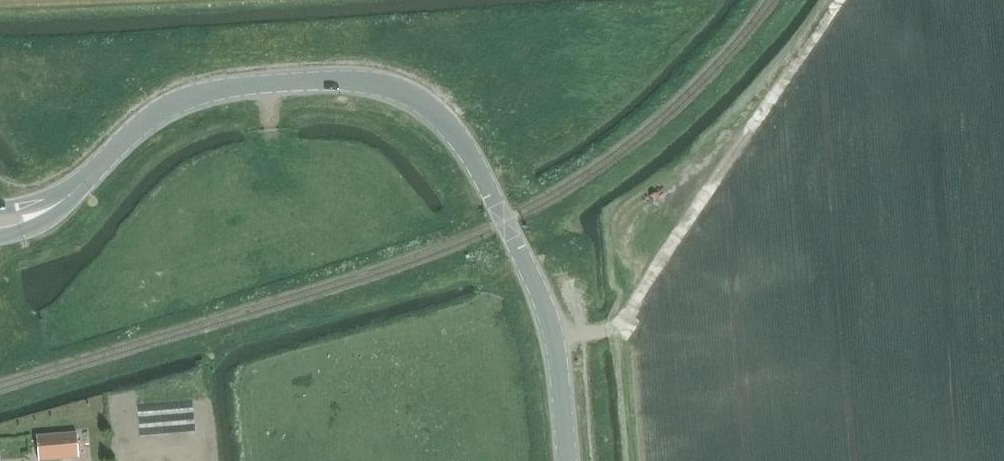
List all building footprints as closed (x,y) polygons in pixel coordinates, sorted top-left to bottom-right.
[(77,433),(36,436),(38,460),(79,458),(77,433)]
